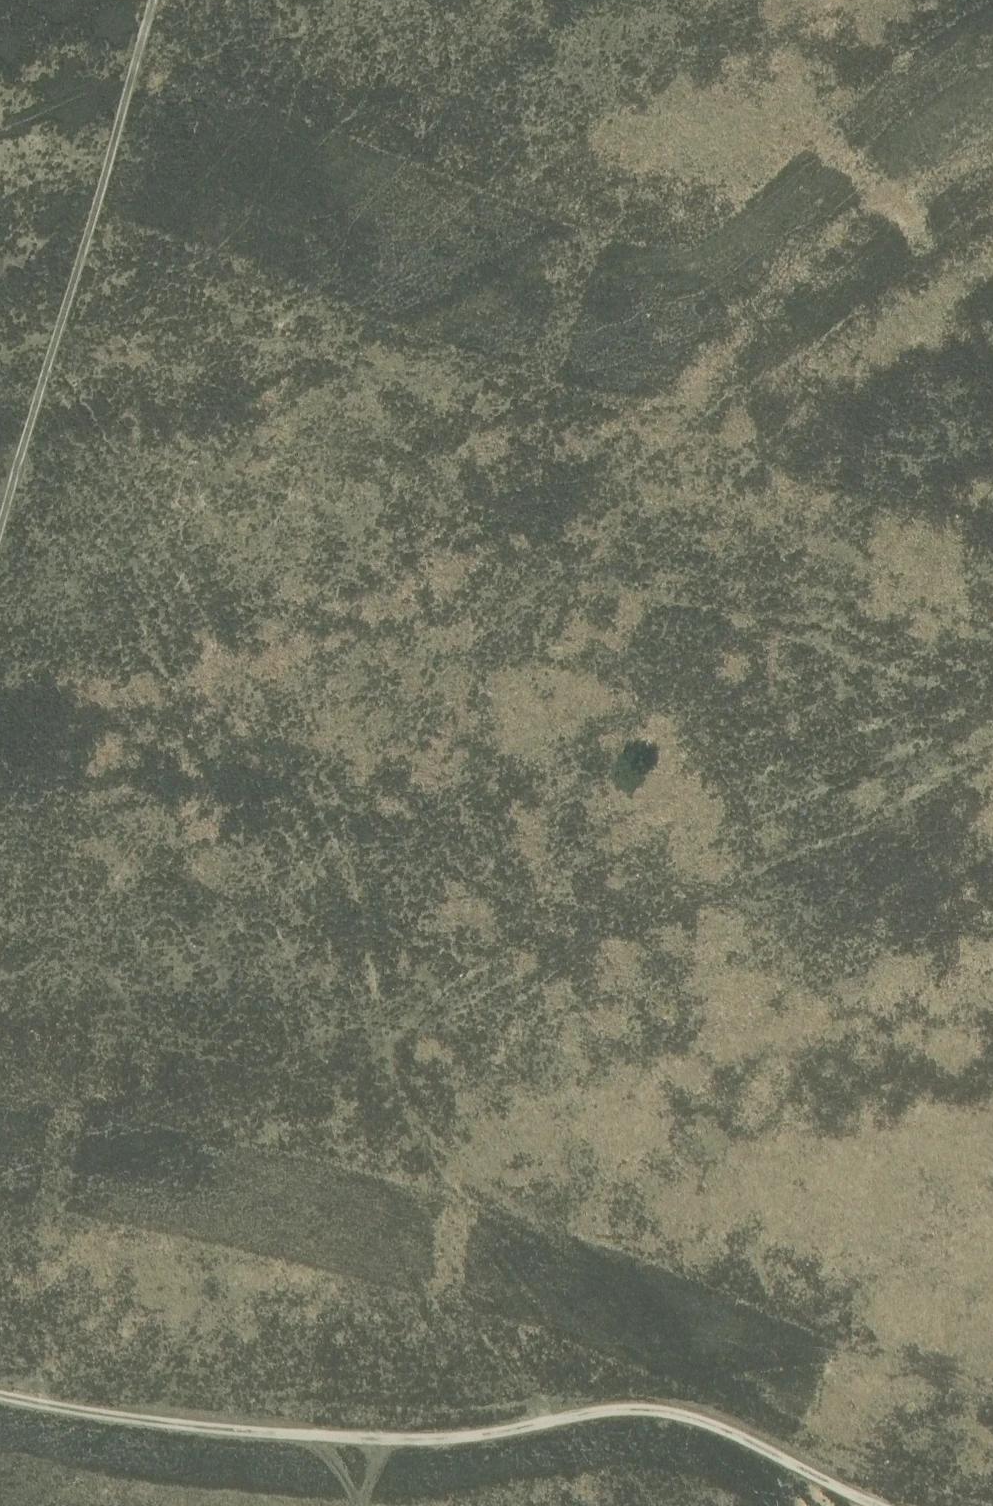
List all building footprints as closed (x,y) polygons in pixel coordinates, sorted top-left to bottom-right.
[(790,1497),(796,1505),(809,1505),(799,1491),(790,1497)]
